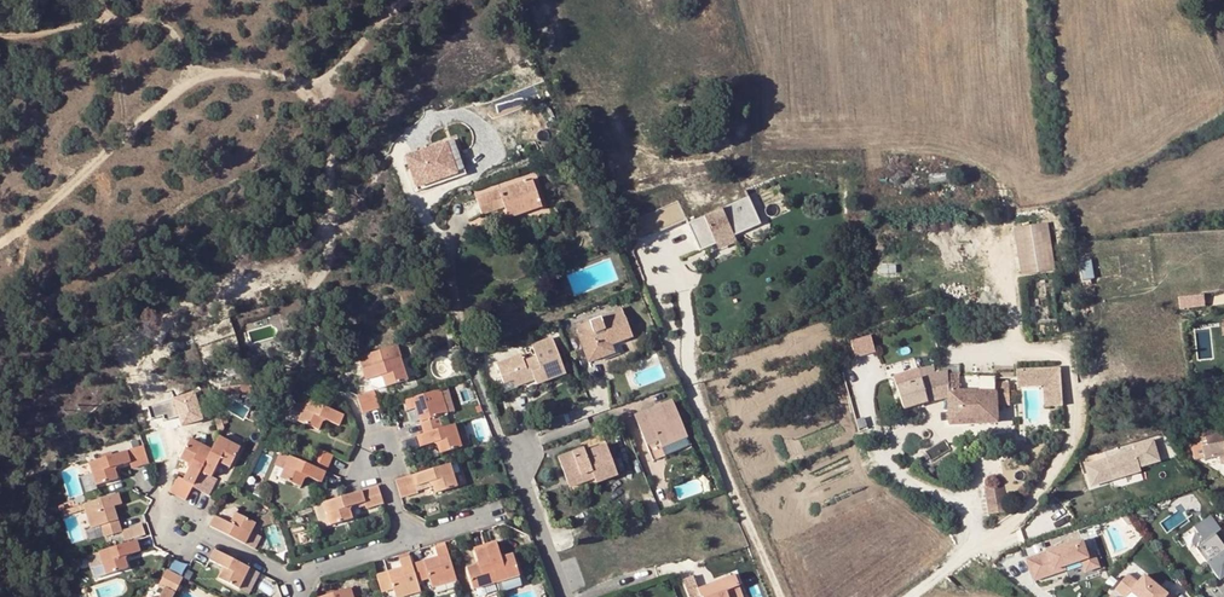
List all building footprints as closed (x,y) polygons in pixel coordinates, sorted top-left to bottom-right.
[(454,140),(446,143),(457,174),(416,188),(418,192),(466,175),(454,140)] [(406,157),(416,188),(457,174),(446,143),(406,157)] [(475,199),(481,215),(503,207),(508,218),(540,207),(531,180),(475,199)] [(682,224),(697,258),(768,226),(753,193),(682,224)] [(673,208),(630,227),(634,236),(677,217),(673,208)] [(634,236),(638,247),(682,228),(677,217),(634,236)] [(1046,228),(1013,232),(1018,279),(1051,275),(1046,228)] [(612,345),(630,338),(623,317),(601,325),(599,319),(588,323),(591,329),(576,335),(587,363),(600,358),(601,360),(616,354),(612,345)] [(1057,326),(1036,328),(1037,337),(1058,335),(1057,326)] [(532,377),(533,381),(535,385),(564,375),(551,339),(530,347),(534,358),(522,362),(520,356),(495,366),(501,383),(496,385),(500,396),(515,390),(515,388),(526,384),(525,380),(532,377)] [(850,345),(854,360),(875,355),(870,339),(850,345)] [(359,357),(366,381),(369,380),(381,376),(385,380),(387,387),(408,381),(408,380),(401,360),(397,345),(359,357)] [(409,357),(401,360),(408,380),(416,377),(409,357)] [(959,366),(941,366),(933,365),(918,371),(921,379),(896,387),(904,410),(929,402),(948,401),(949,424),(996,424),(998,404),(998,393),(1006,394),(1006,378),(959,378),(959,366)] [(1015,371),(1015,388),(1043,387),(1044,409),(1061,408),(1059,369),(1015,371)] [(369,380),(371,387),(379,389),(387,387),(385,380),(381,376),(369,380)] [(243,394),(243,395),(256,394),(252,384),(240,385),(243,394)] [(224,397),(243,394),(240,385),(223,387),(224,397)] [(448,388),(442,390),(448,415),(456,412),(448,388)] [(448,415),(442,390),(406,401),(409,411),(417,409),(425,435),(444,429),(439,418),(448,415)] [(375,391),(356,397),(358,398),(363,413),(380,408),(375,391)] [(1007,404),(1006,394),(998,393),(998,404),(1007,404)] [(348,416),(311,400),(301,422),(323,431),(326,423),(329,422),(343,428),(348,416)] [(648,454),(687,440),(673,403),(633,418),(648,454)] [(214,419),(218,431),(225,429),(220,417),(214,419)] [(1205,421),(1206,428),(1215,426),(1214,419),(1205,421)] [(457,425),(444,429),(425,435),(418,437),(422,448),(436,445),(439,447),(441,454),(463,448),(457,425)] [(1191,447),(1195,447),(1202,447),(1204,458),(1204,459),(1217,456),(1219,467),(1223,465),(1223,439),(1222,425),(1215,426),(1206,428),(1193,431),(1189,431),(1191,447)] [(241,448),(221,437),(214,451),(195,487),(210,496),(219,479),(213,476),(217,466),(222,462),(231,467),(241,448)] [(178,476),(170,493),(187,501),(195,487),(214,451),(193,440),(182,460),(190,464),(191,468),(185,479),(178,476)] [(690,448),(687,440),(648,454),(651,462),(690,448)] [(1133,452),(1083,467),(1089,487),(1138,473),(1137,469),(1157,463),(1151,442),(1131,448),(1133,452)] [(557,457),(566,482),(591,473),(593,479),(595,483),(617,475),(605,444),(584,452),(582,448),(557,457)] [(91,463),(99,486),(120,479),(117,471),(120,466),(132,462),(134,469),(150,463),(145,445),(91,463)] [(1195,447),(1191,447),(1194,460),(1204,458),(1202,447),(1195,447)] [(311,466),(328,474),(335,458),(320,450),(311,466)] [(277,468),(287,472),(293,459),(284,455),(277,468)] [(311,466),(293,459),(283,481),(303,490),(307,482),(311,481),(322,485),(328,474),(311,466)] [(397,482),(402,499),(419,492),(417,487),(430,483),(435,486),(438,494),(459,487),(452,465),(414,476),(397,482)] [(591,473),(566,482),(568,488),(593,479),(591,473)] [(679,498),(709,489),(704,476),(675,485),(679,498)] [(1002,484),(983,487),(987,516),(1006,513),(1002,484)] [(381,487),(346,497),(316,506),(324,530),(354,520),(351,512),(353,508),(367,504),(368,509),(385,504),(381,487)] [(123,505),(120,494),(84,505),(92,530),(102,526),(105,537),(121,532),(114,508),(123,505)] [(70,509),(72,514),(82,511),(80,506),(70,509)] [(227,520),(231,510),(222,507),(219,517),(227,520)] [(314,507),(301,510),(303,516),(316,513),(314,507)] [(70,509),(61,512),(62,517),(72,514),(70,509)] [(1123,513),(1116,516),(1126,528),(1131,524),(1123,513)] [(227,523),(216,516),(211,527),(247,546),(253,533),(257,524),(237,514),(234,521),(232,522),(230,523),(227,523)] [(259,518),(262,528),(277,524),(274,514),(259,518)] [(1210,519),(1194,531),(1202,543),(1215,534),(1219,531),(1210,519)] [(121,532),(124,542),(144,535),(141,524),(121,530),(121,532)] [(253,533),(247,546),(256,550),(262,538),(253,533)] [(1215,534),(1202,543),(1196,548),(1219,580),(1223,577),(1223,546),(1215,534)] [(530,544),(527,537),(522,539),(524,546),(530,544)] [(142,552),(138,540),(101,552),(104,565),(107,575),(129,567),(127,561),(129,557),(142,552)] [(496,541),(486,544),(497,582),(521,574),(515,553),(505,557),(501,554),(496,541)] [(1026,560),(1033,581),(1054,574),(1053,570),(1064,566),(1081,561),(1085,572),(1099,567),(1093,550),(1086,553),(1082,541),(1026,560)] [(446,546),(445,542),(434,545),(436,550),(446,546)] [(497,582),(486,544),(474,548),(478,561),(477,565),(467,567),(474,589),(497,582)] [(438,557),(414,565),(419,582),(430,579),(433,588),(457,581),(446,546),(436,550),(438,557)] [(251,568),(216,550),(211,561),(224,568),(226,572),(222,579),(240,589),(251,568)] [(101,552),(89,556),(93,568),(104,565),(101,552)] [(411,557),(410,552),(399,556),(400,561),(411,557)] [(422,592),(419,582),(414,565),(411,557),(400,561),(402,568),(377,576),(382,593),(394,589),(397,596),(406,596),(422,592)] [(173,558),(168,568),(180,574),(185,565),(173,558)] [(251,568),(240,589),(250,594),(261,573),(251,568)] [(184,579),(169,570),(160,587),(165,589),(161,596),(174,596),(184,579)] [(736,586),(739,585),(735,574),(696,590),(692,577),(682,580),(688,596),(741,596),(736,586)] [(1114,590),(1123,596),(1126,596),(1130,592),(1136,596),(1170,596),(1143,576),(1138,582),(1127,574),(1114,590)] [(352,589),(324,596),(354,596),(352,589)]
